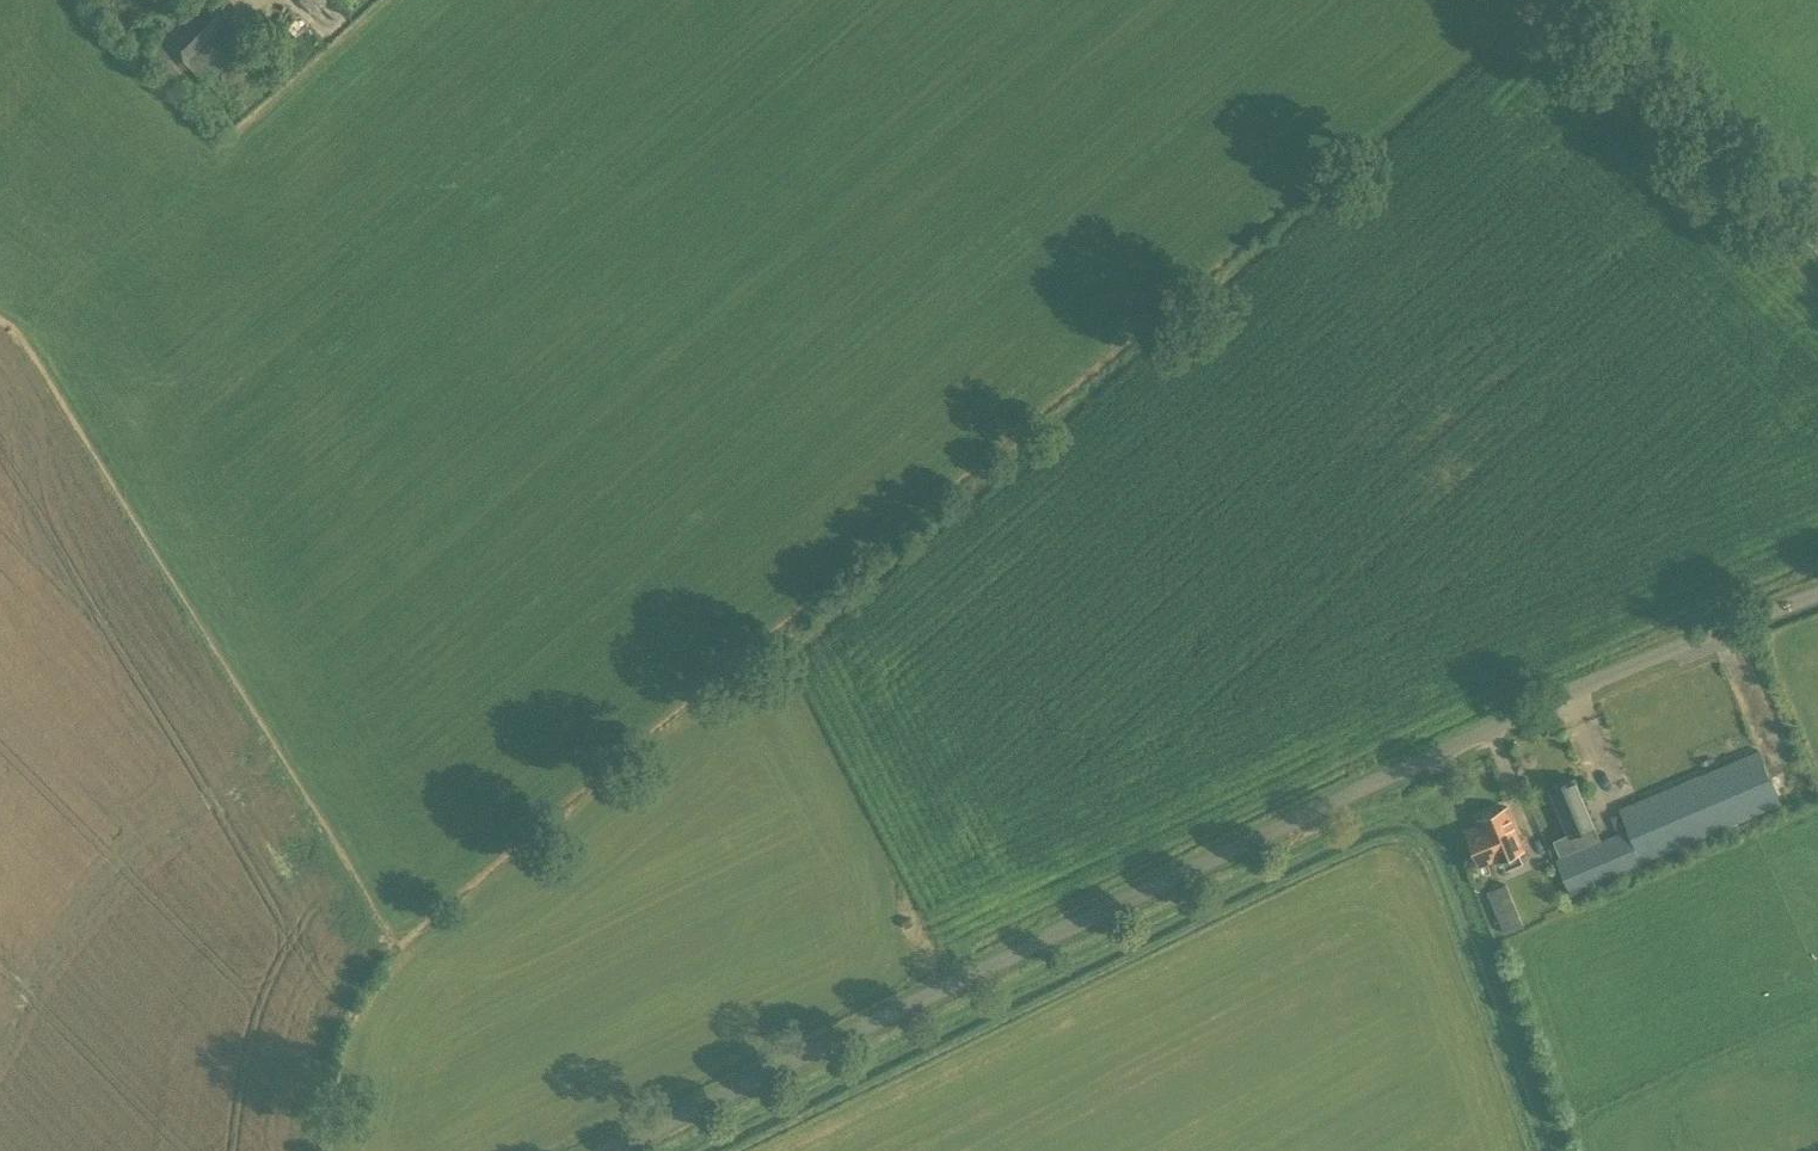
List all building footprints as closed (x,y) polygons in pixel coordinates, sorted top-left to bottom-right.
[(205,0),(164,0),(143,21),(205,84),(246,43),(205,0)] [(324,0),(299,0),(312,13),(324,0)] [(1624,828),(1600,839),(1575,779),(1550,790),(1570,835),(1556,841),(1562,855),(1555,858),(1570,898),(1639,869),(1637,866),(1805,795),(1793,767),(1770,778),(1733,691),(1613,743),(1637,801),(1617,808),(1624,828)] [(1475,820),(1478,826),(1465,831),(1476,857),(1489,852),(1493,862),(1501,859),(1505,868),(1523,860),(1519,851),(1524,849),(1506,807),(1475,820)] [(1524,925),(1506,882),(1486,890),(1504,933),(1524,925)] [(907,929),(915,924),(911,918),(903,923),(907,929)]
